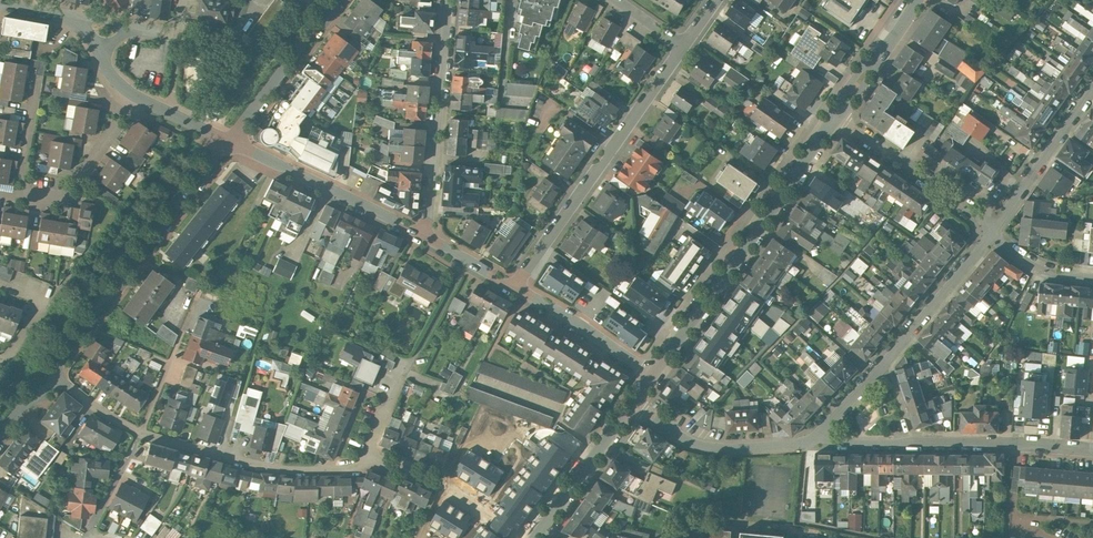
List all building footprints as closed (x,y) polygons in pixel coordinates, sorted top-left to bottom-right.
[(140,7),(152,8),(153,0),(140,0),(140,7)] [(165,0),(153,0),(152,8),(151,17),(168,20),(170,1),(165,0)] [(206,0),(201,0),(199,19),(212,20),(214,1),(206,0)] [(247,35),(257,43),(287,5),(281,0),(274,0),(247,35)] [(368,0),(363,0),(354,12),(370,24),(381,9),(368,0)] [(461,8),(479,10),(480,3),(480,0),(462,0),(461,8)] [(520,8),(523,9),(522,15),(525,16),(521,32),(524,33),(519,47),(530,50),(533,41),(536,42),(538,35),(541,36),(544,24),(547,25),(549,19),(552,20),(556,7),(559,7),(561,0),(523,0),(520,8)] [(677,12),(685,0),(659,0),(677,12)] [(727,13),(739,21),(738,23),(745,28),(757,11),(749,6),(741,0),(736,0),(727,13)] [(787,12),(788,10),(785,8),(791,0),(770,0),(787,12)] [(826,3),(830,6),(827,10),(850,26),(859,15),(864,10),(863,9),(869,0),(828,0),(826,3)] [(227,3),(214,1),(212,20),(225,22),(225,18),(227,4),(227,3)] [(506,2),(488,1),(488,3),(480,3),(479,10),(493,11),(505,12),(506,2)] [(1074,8),(1092,20),(1092,12),(1078,2),(1074,8)] [(582,3),(570,23),(577,27),(578,26),(585,30),(584,31),(585,31),(593,17),(596,11),(595,10),(582,3)] [(235,4),(227,4),(225,18),(233,19),(235,4)] [(605,8),(598,4),(595,10),(596,11),(593,17),(598,19),(605,8)] [(479,10),(461,8),(460,24),(478,25),(478,17),(479,10)] [(493,11),(479,10),(478,17),(492,18),(493,11)] [(505,12),(493,11),(492,18),(505,19),(505,12)] [(370,24),(354,12),(345,24),(353,30),(361,36),(361,35),(370,24)] [(434,14),(415,12),(414,17),(414,26),(413,31),(433,33),(434,14)] [(944,23),(930,13),(912,39),(927,49),(932,42),(937,35),(944,23)] [(1061,24),(1080,38),(1088,26),(1068,13),(1061,24)] [(988,26),(969,14),(964,21),(983,33),(988,26)] [(414,17),(400,16),(399,25),(404,25),(414,26),(414,17)] [(48,25),(4,17),(1,34),(45,41),(48,25)] [(621,27),(605,18),(600,26),(601,26),(596,35),(595,35),(593,39),(606,47),(613,34),(616,36),(621,27)] [(738,36),(719,23),(709,37),(716,42),(713,45),(726,53),(738,36)] [(821,34),(809,26),(802,37),(791,53),(800,60),(813,69),(821,57),(819,55),(827,44),(818,38),(821,34)] [(370,41),(361,35),(361,36),(353,30),(349,36),(351,37),(365,47),(370,41)] [(347,44),(336,35),(332,40),(333,45),(330,45),(326,51),(325,50),(324,50),(344,66),(356,52),(356,51),(347,44)] [(476,36),(459,35),(458,50),(475,51),(475,46),(476,36)] [(949,42),(937,35),(932,42),(944,49),(949,42)] [(849,46),(833,36),(827,44),(819,55),(821,57),(835,66),(849,46)] [(257,43),(248,37),(239,48),(248,55),(257,43)] [(365,47),(351,37),(347,44),(356,51),(356,52),(360,55),(365,47)] [(1086,37),(1080,46),(1092,55),(1092,42),(1086,37)] [(1058,48),(1068,48),(1068,40),(1059,39),(1058,48)] [(432,44),(412,42),(411,52),(411,58),(430,60),(432,44)] [(774,48),(767,42),(764,47),(771,52),(774,48)] [(955,46),(950,53),(944,49),(932,42),(927,49),(942,58),(958,68),(969,54),(955,46)] [(738,52),(750,58),(755,50),(743,43),(738,52)] [(638,46),(626,64),(625,64),(621,70),(637,81),(654,57),(638,46)] [(923,57),(907,46),(894,65),(905,72),(910,76),(923,57)] [(1080,46),(1074,55),(1089,66),(1092,61),(1092,55),(1080,46)] [(239,48),(229,47),(227,59),(237,60),(239,48)] [(78,55),(66,48),(65,48),(62,65),(64,65),(76,67),(78,55)] [(344,66),(324,50),(318,59),(338,75),(344,66)] [(475,51),(458,50),(456,66),(474,67),(474,58),(475,51)] [(489,53),(475,51),(474,58),(476,58),(476,59),(488,60),(489,53)] [(1071,60),(1062,53),(1058,58),(1067,65),(1068,64),(1071,60)] [(987,68),(969,54),(958,68),(975,81),(987,68)] [(387,55),(383,55),(383,62),(397,64),(397,63),(396,63),(397,57),(387,55)] [(1089,66),(1074,55),(1071,60),(1068,64),(1083,75),(1089,66)] [(1042,69),(1053,76),(1061,63),(1049,56),(1042,69)] [(721,70),(702,57),(691,74),(692,74),(703,82),(709,87),(716,77),(721,70)] [(430,60),(411,58),(410,64),(410,74),(429,76),(430,60)] [(958,68),(942,58),(936,66),(952,77),(958,68)] [(46,62),(32,59),(30,66),(37,68),(36,75),(44,76),(46,62)] [(338,75),(318,59),(311,67),(330,82),(331,83),(338,75)] [(813,69),(800,60),(796,67),(802,71),(803,70),(814,78),(818,72),(813,69)] [(28,65),(5,61),(3,74),(25,78),(28,65)] [(735,69),(726,63),(721,70),(730,76),(735,69)] [(330,82),(311,67),(308,64),(303,71),(302,71),(302,72),(302,73),(303,73),(303,74),(306,77),(306,76),(324,90),(324,89),(330,82)] [(1083,75),(1068,64),(1067,65),(1061,74),(1076,84),(1083,75)] [(76,67),(64,65),(62,77),(85,81),(87,69),(76,67)] [(407,71),(390,69),(390,78),(399,80),(406,80),(407,71)] [(748,79),(735,69),(730,76),(721,70),(716,77),(723,81),(725,78),(739,88),(740,87),(744,85),(748,79)] [(814,78),(803,70),(802,71),(793,85),(784,79),(778,88),(777,88),(786,94),(785,96),(786,97),(804,109),(821,83),(814,78)] [(835,84),(839,78),(830,71),(825,76),(835,84)] [(1042,87),(1019,71),(1015,77),(1038,93),(1040,91),(1045,95),(1048,91),(1042,87)] [(910,76),(905,72),(898,83),(893,91),(897,94),(909,102),(917,91),(914,89),(918,83),(921,85),(922,84),(910,76)] [(25,78),(3,74),(1,86),(23,90),(25,78)] [(324,90),(306,76),(306,77),(303,74),(301,76),(304,79),(300,85),(319,99),(326,91),(324,89),(324,90)] [(703,82),(692,74),(688,80),(699,88),(703,82)] [(1076,84),(1061,74),(1055,83),(1069,93),(1070,93),(1076,84)] [(987,75),(981,81),(989,88),(995,82),(987,75)] [(472,77),(470,77),(469,78),(455,77),(454,92),(486,95),(487,87),(480,87),(481,85),(484,83),(485,81),(484,79),(481,77),(476,76),(472,77)] [(85,81),(62,77),(60,89),(60,90),(71,92),(83,94),(85,81)] [(1027,93),(1008,79),(1003,86),(1024,100),(1036,109),(1039,104),(1026,95),(1027,93)] [(615,97),(592,81),(587,88),(592,91),(593,91),(611,103),(615,97)] [(319,99),(300,85),(297,82),(295,85),(298,87),(294,93),(313,107),(319,99)] [(1052,86),(1046,82),(1042,87),(1048,91),(1052,86)] [(1055,83),(1055,82),(1052,86),(1048,91),(1063,101),(1069,93),(1055,83)] [(538,96),(538,83),(507,83),(507,96),(538,96)] [(882,83),(869,101),(884,111),(886,107),(887,108),(888,107),(892,110),(895,106),(890,103),(897,94),(893,91),(882,83)] [(1,86),(0,89),(0,99),(9,100),(21,102),(23,90),(1,86)] [(428,87),(409,86),(408,96),(407,102),(426,104),(428,87)] [(778,88),(775,86),(769,93),(782,103),(786,97),(785,96),(786,94),(777,88),(778,88)] [(487,87),(487,102),(498,102),(499,87),(487,87)] [(697,98),(682,87),(671,101),(687,112),(697,98)] [(71,92),(60,90),(60,89),(53,88),(52,95),(69,98),(70,98),(71,92)] [(587,88),(581,96),(587,99),(592,91),(587,88)] [(313,107),(294,93),(291,90),(289,93),(292,95),(287,101),(305,116),(306,116),(313,107)] [(611,103),(593,91),(592,91),(587,99),(580,109),(598,121),(605,127),(612,118),(613,118),(614,118),(615,118),(616,117),(617,115),(617,114),(616,113),(615,113),(619,108),(611,103)] [(1063,101),(1048,91),(1045,95),(1042,100),(1057,110),(1063,101)] [(394,92),(383,92),(382,100),(392,101),(393,95),(394,95),(394,92)] [(473,94),(454,92),(453,108),(471,109),(472,101),(473,94)] [(486,95),(473,94),(472,101),(485,102),(486,95)] [(713,97),(711,100),(708,98),(704,105),(714,111),(720,103),(713,97)] [(70,98),(69,98),(68,105),(76,106),(86,108),(87,101),(70,98)] [(793,118),(765,98),(752,116),(781,136),(793,118)] [(3,106),(8,107),(9,100),(0,99),(0,106),(3,106)] [(286,100),(272,117),(267,128),(265,128),(263,129),(262,130),(261,131),(260,132),(260,134),(259,135),(259,137),(259,139),(260,140),(260,141),(261,142),(262,143),(263,144),(265,145),(267,146),(269,146),(269,145),(269,144),(287,152),(288,151),(297,160),(296,161),(335,179),(340,139),(313,126),(307,138),(297,136),(298,134),(299,133),(299,131),(299,130),(299,128),(298,127),(297,125),(305,116),(287,101),(286,100)] [(1036,109),(1024,100),(1021,105),(1033,113),(1036,109)] [(1057,110),(1042,100),(1039,104),(1036,109),(1051,119),(1057,110)] [(887,113),(884,111),(869,101),(860,114),(862,119),(876,129),(887,113)] [(426,104),(407,102),(407,108),(406,118),(425,120),(426,104)] [(8,107),(3,106),(2,112),(11,114),(15,115),(16,108),(8,107)] [(86,108),(76,106),(74,119),(97,122),(99,110),(86,108)] [(524,120),(525,109),(498,106),(496,118),(524,120)] [(490,107),(488,114),(495,115),(497,108),(490,107)] [(1007,108),(1003,113),(1011,119),(1012,119),(1015,115),(1016,114),(1007,108)] [(598,121),(580,109),(575,115),(593,128),(598,121)] [(1051,119),(1036,109),(1033,113),(1029,118),(1030,119),(1044,129),(1051,119)] [(0,112),(0,119),(10,121),(11,114),(2,112),(0,112)] [(894,118),(887,113),(876,129),(903,148),(914,132),(904,125),(894,118)] [(374,121),(391,128),(394,121),(376,114),(374,121)] [(989,128),(969,114),(964,121),(967,123),(963,128),(980,140),(989,128)] [(667,115),(655,133),(668,142),(680,125),(667,115)] [(1027,123),(1015,115),(1012,119),(1023,127),(1027,123)] [(906,122),(896,116),(894,118),(904,125),(906,122)] [(929,116),(922,126),(927,130),(934,120),(929,116)] [(1087,116),(1082,122),(1083,123),(1075,135),(1092,148),(1092,120),(1087,116)] [(0,119),(0,132),(16,134),(16,130),(23,131),(24,123),(10,121),(0,119)] [(97,122),(74,119),(71,131),(82,133),(94,135),(97,122)] [(469,120),(452,119),(450,136),(468,138),(469,120)] [(1012,119),(1011,119),(1005,128),(1017,137),(1023,127),(1012,119)] [(1044,129),(1030,119),(1027,123),(1023,127),(1039,138),(1045,130),(1044,129)] [(597,139),(570,120),(561,132),(564,134),(560,140),(561,141),(551,155),(549,154),(544,161),(568,178),(587,150),(588,151),(597,139)] [(939,123),(934,120),(927,130),(924,134),(929,138),(938,126),(939,123)] [(963,128),(952,121),(946,131),(952,135),(953,144),(963,145),(971,134),(980,141),(980,140),(963,128)] [(155,136),(136,122),(129,133),(148,146),(155,136)] [(170,130),(152,122),(148,129),(160,134),(159,137),(165,140),(170,130)] [(938,126),(930,138),(935,141),(943,129),(938,126)] [(1039,138),(1023,127),(1017,137),(1032,148),(1039,138)] [(768,135),(757,128),(752,134),(757,137),(758,136),(764,141),(768,135)] [(424,131),(405,129),(404,139),(403,145),(423,147),(424,131)] [(483,130),(474,129),(473,138),(482,139),(483,130)] [(71,131),(70,131),(69,137),(81,139),(82,133),(71,131)] [(0,132),(0,145),(6,146),(20,148),(21,140),(15,139),(16,134),(0,132)] [(148,146),(129,133),(121,143),(131,150),(140,156),(141,156),(148,146)] [(1075,135),(1071,140),(1070,139),(1057,157),(1084,176),(1092,166),(1083,160),(1089,152),(1092,156),(1092,154),(1092,148),(1075,135)] [(468,138),(450,136),(449,154),(466,156),(468,138)] [(757,137),(751,146),(748,143),(741,153),(763,168),(776,149),(764,141),(758,136),(757,137)] [(482,139),(473,138),(472,147),(482,148),(482,139)] [(652,147),(640,139),(635,145),(639,148),(640,147),(648,153),(652,147)] [(842,140),(832,154),(846,164),(856,148),(844,139),(842,140)] [(930,145),(920,159),(936,170),(951,147),(953,145),(947,140),(939,151),(930,145)] [(74,145),(51,141),(49,153),(72,157),(74,145)] [(351,147),(340,145),(337,165),(348,166),(349,165),(351,147)] [(423,147),(403,145),(403,152),(402,162),(421,163),(423,147)] [(639,148),(630,160),(629,160),(625,166),(626,166),(619,176),(640,190),(641,189),(643,190),(662,163),(648,153),(640,147),(639,148)] [(965,174),(973,162),(951,147),(936,170),(958,185),(965,174)] [(856,148),(846,164),(859,173),(869,157),(856,148)] [(140,156),(131,150),(126,157),(140,167),(145,159),(141,156),(140,156)] [(378,159),(388,161),(390,155),(380,152),(378,159)] [(72,157),(49,153),(47,166),(70,170),(72,157)] [(121,165),(105,155),(101,161),(106,164),(103,169),(122,182),(129,172),(121,165)] [(140,167),(126,157),(121,165),(129,172),(134,175),(140,167)] [(882,166),(869,157),(859,173),(865,177),(872,181),(882,166)] [(9,172),(10,168),(16,169),(18,161),(4,159),(0,158),(0,171),(9,172)] [(973,162),(965,174),(987,189),(1000,171),(985,161),(981,167),(973,162)] [(506,165),(486,163),(485,170),(487,173),(505,174),(506,165)] [(758,183),(729,164),(717,181),(735,192),(746,200),(747,200),(758,183)] [(349,165),(348,166),(346,185),(360,192),(367,174),(349,165)] [(465,167),(447,165),(447,171),(446,180),(446,185),(464,187),(464,180),(482,182),(483,170),(465,168),(465,167)] [(895,175),(882,166),(872,181),(885,190),(895,175)] [(122,182),(103,169),(100,173),(95,169),(91,175),(115,192),(122,182)] [(1053,169),(1051,172),(1049,173),(1040,186),(1048,191),(1050,188),(1055,192),(1060,191),(1062,188),(1067,192),(1073,184),(1073,183),(1061,175),(1053,169)] [(1082,180),(1065,169),(1061,175),(1073,183),(1073,184),(1077,187),(1082,180)] [(0,171),(0,184),(13,186),(15,179),(8,177),(9,172),(0,171)] [(252,188),(232,172),(224,182),(245,198),(252,188)] [(400,173),(387,172),(387,181),(391,181),(399,182),(400,173)] [(420,174),(400,173),(399,182),(391,181),(390,186),(398,189),(419,191),(420,174)] [(831,185),(818,175),(808,190),(821,199),(826,193),(831,185)] [(895,175),(885,190),(890,193),(897,199),(908,184),(895,175)] [(630,187),(614,176),(610,181),(626,193),(630,187)] [(865,177),(858,187),(865,191),(868,187),(872,181),(865,177)] [(561,189),(546,178),(534,195),(548,206),(561,189)] [(291,188),(273,179),(264,197),(274,202),(268,215),(275,219),(291,188)] [(618,191),(608,183),(604,189),(606,191),(614,197),(618,191)] [(908,184),(897,199),(906,204),(910,207),(921,193),(908,184)] [(464,187),(446,185),(445,191),(444,200),(445,200),(444,206),(462,207),(463,194),(464,187)] [(417,213),(398,195),(379,186),(373,197),(411,215),(417,213)] [(179,237),(166,254),(182,267),(236,200),(220,187),(206,203),(179,237)] [(876,192),(868,187),(865,191),(873,197),(876,192)] [(291,188),(275,219),(281,222),(278,230),(295,238),(304,220),(305,221),(315,199),(291,188)] [(398,195),(417,213),(419,191),(398,189),(398,195)] [(118,199),(106,190),(102,195),(115,204),(118,199)] [(821,199),(808,190),(798,204),(811,213),(817,205),(821,199)] [(885,190),(879,198),(884,202),(890,193),(885,190)] [(606,191),(598,201),(597,200),(595,206),(594,208),(613,220),(624,204),(614,197),(606,191)] [(713,197),(704,191),(701,196),(697,193),(686,208),(698,217),(701,214),(704,216),(703,217),(721,230),(727,221),(730,221),(735,215),(734,212),(734,211),(717,198),(714,202),(711,199),(713,197)] [(746,200),(735,192),(729,201),(740,208),(746,200)] [(835,199),(826,193),(821,199),(831,205),(835,199)] [(921,193),(910,207),(915,210),(922,216),(933,201),(921,193)] [(475,195),(463,194),(462,205),(474,206),(475,195)] [(685,206),(669,195),(662,205),(678,216),(678,217),(685,206)] [(650,201),(644,211),(651,215),(658,202),(652,198),(650,201)] [(831,205),(821,199),(817,205),(826,212),(831,205)] [(1043,203),(1026,201),(1024,217),(1041,219),(1043,203)] [(94,205),(81,202),(80,209),(93,211),(94,205)] [(662,205),(658,202),(651,215),(640,232),(651,239),(661,244),(661,245),(678,216),(662,205)] [(1050,204),(1043,203),(1041,219),(1048,220),(1050,204)] [(811,213),(798,204),(788,219),(816,238),(821,231),(815,227),(817,223),(813,220),(816,216),(811,213)] [(910,207),(906,204),(900,212),(904,215),(910,207)] [(340,212),(326,205),(319,221),(326,224),(333,228),(340,212)] [(4,206),(1,224),(0,230),(0,235),(12,237),(16,214),(11,214),(12,207),(4,206)] [(910,207),(904,215),(909,218),(915,210),(910,207)] [(21,215),(16,214),(12,237),(24,239),(29,210),(22,209),(21,215)] [(93,211),(80,209),(79,219),(77,227),(78,227),(90,229),(93,211)] [(50,214),(42,212),(39,231),(37,242),(38,242),(50,244),(54,221),(49,220),(50,214)] [(364,223),(343,212),(336,227),(350,233),(356,236),(358,237),(364,223)] [(935,212),(931,221),(936,224),(941,215),(935,212)] [(60,215),(59,222),(54,221),(50,244),(62,246),(66,223),(67,217),(60,215)] [(79,219),(67,217),(66,223),(62,246),(74,248),(78,227),(77,227),(79,219)] [(1041,219),(1024,217),(1021,244),(1037,246),(1039,234),(1066,238),(1068,223),(1048,220),(1041,219)] [(533,227),(523,219),(520,224),(523,226),(530,231),(533,227)] [(608,236),(583,219),(574,232),(591,244),(600,251),(605,245),(604,241),(608,236)] [(816,238),(788,219),(778,233),(791,242),(794,238),(810,248),(817,238),(816,238)] [(318,220),(310,237),(318,241),(326,224),(319,221),(318,220)] [(490,230),(473,220),(463,238),(480,247),(490,230)] [(1092,223),(1085,222),(1084,234),(1090,234),(1091,227),(1092,227),(1092,223)] [(364,223),(358,237),(356,236),(351,246),(352,256),(358,259),(374,227),(364,223)] [(949,231),(942,225),(937,232),(944,238),(949,231)] [(523,226),(513,240),(504,234),(492,252),(506,261),(514,250),(517,252),(531,232),(530,231),(523,226)] [(350,233),(336,227),(326,249),(340,255),(344,247),(345,247),(347,247),(350,239),(350,238),(348,237),(350,233)] [(839,232),(835,238),(821,229),(821,231),(816,238),(817,238),(841,255),(851,240),(839,232)] [(39,231),(33,230),(29,249),(36,251),(38,242),(37,242),(39,231)] [(402,240),(380,230),(365,261),(375,265),(376,265),(376,264),(383,249),(383,250),(384,251),(384,250),(388,252),(392,254),(394,255),(402,240)] [(965,242),(950,230),(949,231),(944,238),(940,242),(954,253),(955,255),(965,242)] [(574,232),(569,240),(567,238),(561,247),(580,260),(591,244),(574,232)] [(1090,234),(1084,234),(1082,251),(1089,252),(1090,250),(1089,250),(1090,234)] [(936,247),(923,237),(917,243),(918,243),(930,254),(936,247)] [(661,244),(651,239),(645,248),(655,254),(661,244)] [(795,254),(774,239),(763,254),(787,271),(793,263),(789,261),(795,254)] [(914,240),(909,246),(913,249),(918,243),(917,243),(914,240)] [(954,253),(940,242),(936,247),(930,254),(944,266),(954,253)] [(708,252),(695,243),(688,252),(687,253),(688,253),(698,260),(700,262),(708,252)] [(930,254),(918,243),(913,249),(911,251),(924,262),(930,254)] [(325,248),(320,246),(316,255),(321,257),(325,248)] [(679,246),(654,281),(663,287),(688,253),(687,253),(688,252),(679,246)] [(340,255),(326,249),(321,259),(335,266),(340,255)] [(1009,264),(993,250),(986,259),(1002,273),(1004,271),(1009,264)] [(688,253),(663,287),(674,295),(698,260),(688,253)] [(787,271),(763,254),(753,268),(775,284),(777,285),(788,271),(787,271)] [(944,266),(930,254),(924,262),(921,266),(934,277),(944,266)] [(9,257),(7,266),(20,269),(22,260),(9,257)] [(868,265),(859,257),(852,265),(861,273),(868,265)] [(897,257),(893,262),(898,267),(903,262),(897,257)] [(628,259),(622,267),(626,269),(630,264),(631,260),(628,259)] [(1002,273),(986,259),(978,268),(994,282),(998,278),(1002,273)] [(290,265),(278,260),(273,272),(284,277),(290,265)] [(910,268),(903,262),(898,267),(911,278),(913,275),(908,271),(910,268)] [(587,283),(559,263),(556,268),(549,263),(536,281),(571,306),(587,283)] [(1023,272),(1009,264),(1004,271),(1018,279),(1023,272)] [(423,275),(406,265),(398,279),(395,278),(387,291),(398,297),(405,284),(415,290),(423,275)] [(2,266),(0,272),(12,276),(14,270),(2,266)] [(831,286),(839,276),(826,266),(818,277),(831,286)] [(934,277),(921,266),(913,275),(911,278),(926,290),(936,279),(934,277)] [(271,271),(263,267),(261,273),(268,276),(271,271)] [(898,267),(894,272),(904,280),(906,278),(909,281),(911,278),(898,267)] [(775,284),(753,268),(741,284),(762,300),(764,301),(775,284)] [(994,282),(978,268),(970,278),(987,291),(990,286),(994,282)] [(152,269),(122,310),(143,325),(173,284),(152,269)] [(334,274),(323,269),(317,281),(329,286),(334,274)] [(851,281),(857,275),(850,269),(844,275),(851,281)] [(381,271),(373,287),(381,292),(389,275),(381,271)] [(0,272),(0,279),(10,282),(12,276),(0,272)] [(441,285),(423,275),(415,290),(424,295),(423,297),(432,301),(441,285)] [(200,282),(188,277),(183,288),(195,292),(196,293),(200,282)] [(902,289),(917,301),(926,290),(911,278),(909,281),(902,289)] [(987,291),(970,278),(959,292),(961,294),(961,293),(973,304),(975,305),(979,300),(989,308),(995,301),(990,298),(989,299),(983,294),(987,291)] [(1004,283),(998,278),(994,282),(1001,287),(1004,283)] [(897,295),(882,282),(877,288),(879,290),(892,301),(897,295)] [(994,282),(990,286),(996,291),(1001,287),(994,282)] [(762,300),(741,284),(724,308),(725,308),(725,309),(747,326),(754,317),(754,316),(755,315),(765,302),(764,301),(762,300)] [(1055,284),(1045,284),(1045,285),(1040,284),(1039,303),(1053,304),(1055,284)] [(1063,285),(1055,284),(1053,304),(1059,305),(1066,305),(1068,287),(1063,287),(1063,285)] [(498,296),(479,285),(471,300),(483,306),(477,316),(476,318),(482,322),(489,311),(497,296),(498,296)] [(877,288),(873,285),(869,291),(875,296),(879,290),(877,288)] [(1081,287),(1072,286),(1072,288),(1068,287),(1066,305),(1074,306),(1079,307),(1081,287)] [(674,295),(663,287),(661,291),(671,299),(674,295)] [(1081,287),(1079,307),(1085,307),(1092,308),(1092,290),(1090,290),(1090,288),(1081,287)] [(661,291),(656,288),(655,289),(656,290),(653,288),(648,296),(650,297),(643,307),(643,306),(642,307),(659,319),(660,318),(672,301),(673,301),(673,300),(671,299),(661,291)] [(826,297),(833,302),(838,293),(831,289),(826,297)] [(897,295),(892,301),(907,313),(917,301),(902,289),(897,295)] [(892,301),(879,290),(875,296),(882,302),(884,300),(889,304),(892,301)] [(973,304),(961,293),(961,294),(955,300),(967,310),(973,304)] [(1028,293),(1020,310),(1025,313),(1034,295),(1028,293)] [(498,296),(497,296),(489,311),(495,314),(504,320),(512,304),(498,296)] [(808,312),(819,322),(832,308),(821,298),(808,312)] [(955,300),(953,299),(950,303),(950,302),(944,309),(959,321),(962,316),(967,310),(955,300)] [(989,308),(979,300),(975,305),(984,313),(985,313),(989,308)] [(467,304),(461,301),(455,312),(461,315),(467,304)] [(907,313),(892,301),(889,304),(882,313),(895,324),(897,325),(907,313)] [(1,330),(9,308),(0,305),(0,330),(1,330)] [(1066,305),(1059,305),(1058,317),(1065,318),(1066,305)] [(1074,306),(1066,305),(1065,318),(1072,318),(1074,306)] [(22,311),(10,307),(9,308),(1,330),(2,329),(13,333),(22,311)] [(619,307),(604,328),(639,352),(650,336),(644,331),(647,326),(619,307)] [(1092,308),(1085,307),(1084,319),(1091,320),(1092,308)] [(725,309),(725,308),(712,325),(740,345),(741,344),(736,340),(747,326),(725,309)] [(859,314),(853,308),(847,315),(861,327),(859,333),(862,336),(872,325),(859,314)] [(864,308),(859,314),(872,325),(875,321),(870,317),(872,315),(864,308)] [(959,321),(944,309),(939,314),(940,315),(936,320),(950,331),(959,321)] [(477,316),(466,310),(458,323),(465,327),(463,330),(474,336),(482,322),(476,318),(477,316)] [(977,318),(967,310),(962,316),(972,324),(977,318)] [(495,314),(489,311),(482,322),(488,326),(495,314)] [(796,320),(785,311),(780,317),(791,325),(796,320)] [(507,331),(539,352),(551,334),(553,330),(527,313),(524,317),(518,313),(507,331)] [(895,324),(882,313),(875,321),(872,325),(885,336),(895,324)] [(754,316),(754,317),(747,326),(758,336),(770,345),(779,335),(770,326),(755,315),(754,316)] [(216,322),(199,317),(192,335),(209,341),(213,329),(216,322)] [(791,325),(780,317),(772,328),(780,336),(791,325)] [(795,327),(804,334),(811,325),(802,318),(795,327)] [(950,331),(936,320),(933,323),(932,323),(927,329),(941,341),(950,331)] [(240,323),(237,335),(245,337),(247,332),(256,335),(258,328),(240,323)] [(177,335),(163,324),(155,334),(173,347),(177,335)] [(740,345),(712,325),(702,338),(726,355),(727,353),(731,356),(740,345)] [(885,336),(872,325),(862,336),(875,347),(885,336)] [(226,334),(213,329),(209,341),(221,345),(226,334)] [(941,341),(927,329),(921,336),(922,337),(919,341),(933,352),(934,351),(941,342),(941,341)] [(563,341),(551,334),(539,352),(578,376),(589,358),(592,354),(565,337),(563,341)] [(204,356),(209,341),(192,335),(184,358),(184,359),(200,365),(204,356)] [(236,338),(228,335),(223,346),(231,349),(236,338)] [(851,335),(846,341),(853,347),(858,340),(851,335)] [(875,347),(862,336),(858,340),(853,347),(852,348),(866,360),(877,348),(875,347)] [(722,361),(726,355),(702,338),(693,351),(706,360),(725,374),(726,373),(717,367),(722,361)] [(221,345),(209,341),(204,356),(209,358),(210,360),(211,361),(214,361),(215,360),(226,364),(231,349),(223,346),(221,345)] [(1077,352),(1090,353),(1090,342),(1077,341),(1077,352)] [(108,351),(95,342),(92,343),(85,354),(90,357),(100,363),(108,351)] [(138,347),(127,342),(124,348),(135,353),(138,347)] [(954,352),(941,342),(934,351),(941,357),(946,362),(947,361),(954,352)] [(372,356),(363,352),(363,353),(346,344),(340,356),(358,366),(353,378),(372,386),(380,366),(382,362),(372,358),(372,356)] [(1030,350),(1026,369),(1041,372),(1044,353),(1030,350)] [(299,365),(303,355),(293,351),(289,361),(299,365)] [(693,351),(683,365),(695,374),(700,369),(706,360),(693,351)] [(842,359),(835,353),(833,356),(830,358),(837,364),(842,359)] [(129,356),(124,364),(128,367),(133,359),(129,356)] [(1075,364),(1084,365),(1085,358),(1076,356),(1075,364)] [(100,363),(90,357),(79,374),(96,385),(109,365),(105,361),(102,365),(100,363)] [(395,363),(384,357),(382,362),(380,366),(391,370),(395,363)] [(810,357),(805,362),(810,367),(815,362),(810,357)] [(837,364),(833,368),(846,380),(847,381),(858,370),(844,357),(842,359),(837,364)] [(946,362),(941,357),(936,362),(948,376),(955,368),(947,361),(946,362)] [(160,370),(163,363),(152,358),(149,365),(160,370)] [(591,384),(607,398),(611,401),(624,383),(621,381),(625,375),(603,362),(601,365),(589,358),(578,376),(591,384)] [(140,363),(133,359),(128,367),(134,371),(140,363)] [(273,359),(271,370),(274,370),(272,378),(280,379),(280,382),(289,384),(292,362),(273,359)] [(725,374),(706,360),(700,369),(711,376),(712,375),(720,380),(721,380),(725,374)] [(567,393),(483,361),(478,373),(563,404),(567,393)] [(755,362),(748,370),(754,376),(762,368),(755,362)] [(828,374),(815,362),(810,367),(823,379),(828,374)] [(928,369),(923,371),(920,364),(914,366),(918,380),(930,376),(928,369)] [(109,365),(96,385),(110,394),(121,377),(111,371),(114,367),(109,365)] [(913,365),(897,371),(901,385),(918,380),(914,366),(913,365)] [(187,366),(178,388),(189,392),(192,383),(197,370),(187,366)] [(444,366),(441,374),(449,377),(452,370),(444,366)] [(823,379),(810,367),(805,372),(813,380),(815,378),(819,383),(823,379)] [(936,367),(928,369),(930,376),(941,373),(936,367)] [(694,378),(681,368),(671,382),(684,392),(692,381),(694,378)] [(828,374),(823,379),(835,391),(846,380),(833,368),(828,374)] [(448,383),(443,381),(440,389),(454,394),(463,374),(453,370),(448,383)] [(748,370),(736,381),(743,387),(754,376),(748,370)] [(1064,371),(1063,380),(1088,383),(1088,374),(1064,371)] [(731,379),(725,374),(721,380),(727,384),(731,379)] [(226,383),(233,385),(229,396),(236,399),(241,381),(229,376),(226,383)] [(930,376),(918,380),(920,386),(932,382),(930,376)] [(130,383),(121,377),(110,394),(123,403),(137,382),(132,379),(130,383)] [(226,383),(217,379),(210,401),(215,403),(225,406),(229,396),(233,385),(226,383)] [(819,383),(812,390),(824,402),(835,391),(823,379),(819,383)] [(918,380),(901,385),(906,399),(923,394),(920,386),(918,380)] [(1088,383),(1063,380),(1062,390),(1087,392),(1088,383)] [(704,390),(692,381),(684,392),(696,401),(704,390)] [(137,382),(123,403),(137,412),(148,394),(139,388),(141,385),(137,382)] [(671,382),(661,396),(674,405),(679,399),(684,392),(671,382)] [(201,386),(192,383),(189,392),(191,392),(187,404),(190,405),(190,406),(194,407),(201,386)] [(607,398),(591,384),(565,420),(586,435),(603,412),(600,409),(607,398)] [(802,391),(794,384),(789,389),(801,401),(804,398),(800,394),(802,391)] [(360,394),(343,386),(339,398),(337,403),(354,409),(360,394)] [(416,394),(425,394),(424,386),(415,386),(416,394)] [(554,417),(470,386),(465,397),(550,429),(554,417)] [(262,392),(248,388),(246,394),(260,398),(262,392)] [(716,401),(720,394),(713,389),(709,397),(716,401)] [(801,401),(789,389),(784,394),(792,401),(794,399),(798,404),(801,401)] [(62,390),(40,419),(56,431),(59,434),(60,433),(68,422),(81,406),(62,390)] [(804,398),(801,401),(814,413),(824,402),(812,390),(804,398)] [(246,394),(243,393),(235,421),(242,423),(240,430),(254,435),(256,427),(252,426),(260,398),(246,394)] [(339,398),(328,394),(326,398),(337,403),(339,398)] [(923,394),(906,399),(911,413),(927,408),(925,401),(923,394)] [(187,404),(170,398),(160,424),(180,431),(190,406),(190,405),(187,404)] [(337,403),(326,398),(324,403),(335,407),(337,403)] [(937,398),(925,401),(927,408),(939,404),(937,398)] [(691,407),(679,399),(674,405),(685,414),(691,407)] [(748,400),(740,401),(741,412),(749,412),(748,400)] [(740,401),(733,401),(734,413),(741,412),(740,401)] [(798,404),(790,411),(803,424),(814,413),(801,401),(798,404)] [(951,401),(939,404),(942,411),(943,411),(943,418),(951,418),(951,401)] [(1043,403),(1033,402),(1031,413),(1042,414),(1043,403)] [(222,416),(225,406),(215,403),(212,413),(222,416)] [(354,409),(337,403),(335,407),(330,418),(347,425),(353,409),(354,410),(354,409)] [(787,415),(775,404),(770,410),(781,421),(787,415)] [(939,404),(927,408),(932,423),(937,421),(934,413),(942,411),(939,404)] [(1064,405),(1063,415),(1082,416),(1088,417),(1089,407),(1064,405)] [(927,408),(911,413),(915,428),(932,423),(927,408)] [(702,409),(692,419),(697,423),(706,413),(702,409)] [(697,423),(695,425),(711,432),(711,429),(712,417),(713,411),(709,410),(706,413),(697,423)] [(758,430),(756,411),(749,412),(741,412),(743,431),(758,430)] [(781,421),(779,423),(793,436),(804,425),(803,424),(790,411),(787,415),(781,421)] [(734,413),(727,414),(727,420),(728,433),(743,431),(741,412),(734,413)] [(974,412),(962,412),(962,432),(979,432),(979,413),(974,412)] [(1031,413),(1023,412),(1023,415),(1019,415),(1018,428),(1022,428),(1021,434),(1040,435),(1042,414),(1031,413)] [(768,413),(761,414),(763,435),(772,434),(770,422),(768,413)] [(985,413),(979,413),(979,432),(998,433),(998,413),(985,413)] [(223,421),(206,415),(198,436),(215,442),(223,421)] [(1082,416),(1063,415),(1061,437),(1081,439),(1082,416)] [(727,420),(712,417),(711,429),(728,433),(727,420)] [(121,432),(97,418),(94,424),(88,420),(80,435),(93,442),(94,440),(102,444),(103,442),(112,447),(121,432)] [(317,425),(306,420),(303,429),(312,433),(314,428),(316,428),(317,425)] [(346,428),(329,421),(325,432),(323,437),(339,444),(346,428)] [(776,421),(770,422),(772,434),(778,432),(776,421)] [(68,422),(60,433),(67,439),(75,427),(68,422)] [(303,429),(287,422),(286,425),(287,426),(283,434),(282,435),(300,442),(302,436),(309,439),(310,437),(310,438),(312,433),(303,429)] [(286,425),(276,423),(274,430),(275,431),(283,434),(287,426),(286,425)] [(274,430),(257,426),(256,427),(254,435),(251,446),(270,451),(275,431),(274,430)] [(640,426),(628,441),(635,447),(647,431),(640,426)] [(0,458),(0,464),(5,468),(13,473),(24,460),(33,448),(40,439),(25,427),(18,436),(0,458)] [(316,428),(314,428),(312,433),(323,437),(325,432),(316,428)] [(403,434),(387,428),(380,445),(396,451),(403,434)] [(666,443),(649,430),(635,447),(634,448),(652,462),(653,460),(659,453),(666,443)] [(59,434),(56,431),(49,440),(59,448),(66,439),(60,434),(59,434)] [(275,431),(270,451),(276,452),(282,435),(283,434),(275,431)] [(312,433),(310,438),(310,437),(309,439),(306,446),(308,450),(316,453),(323,437),(312,433)] [(489,433),(486,444),(496,447),(500,436),(489,433)] [(418,440),(403,434),(396,451),(412,457),(418,440)] [(339,444),(323,437),(316,453),(333,460),(339,444)] [(531,461),(526,469),(527,469),(524,474),(523,474),(522,474),(523,475),(522,476),(521,476),(522,477),(518,482),(517,481),(512,489),(513,489),(509,494),(508,493),(500,505),(501,506),(497,510),(496,510),(495,512),(499,515),(500,516),(501,516),(504,518),(513,525),(512,525),(514,526),(515,526),(518,529),(543,494),(542,493),(543,490),(545,488),(547,490),(572,455),(567,451),(548,438),(547,440),(548,441),(544,445),(543,445),(535,457),(536,457),(532,462),(531,461)] [(45,440),(36,451),(33,448),(24,460),(42,474),(59,451),(58,450),(59,448),(49,440),(48,442),(45,440)] [(434,447),(418,440),(412,457),(427,463),(434,447)] [(177,451),(150,443),(144,463),(171,471),(172,468),(177,451)] [(450,453),(434,447),(427,463),(443,470),(450,453)] [(194,456),(177,451),(172,468),(177,470),(188,473),(194,456)] [(835,453),(815,452),(815,477),(823,477),(834,477),(834,473),(835,455),(835,453)] [(664,458),(659,453),(653,460),(659,464),(664,458)] [(472,459),(465,455),(454,474),(490,496),(501,477),(494,473),(497,467),(476,454),(472,459)] [(1003,454),(985,454),(985,456),(985,473),(993,473),(1001,473),(1003,473),(1003,454)] [(850,455),(835,455),(834,473),(843,473),(849,473),(850,455)] [(864,455),(850,455),(849,473),(855,473),(864,473),(864,455)] [(880,455),(864,455),(864,473),(872,473),(879,473),(880,455)] [(895,455),(880,455),(879,473),(887,473),(895,473),(895,455)] [(910,455),(895,455),(895,473),(906,473),(910,473),(910,455)] [(926,455),(910,455),(910,473),(915,473),(926,473),(926,455)] [(940,456),(926,455),(926,473),(933,473),(940,473),(940,456)] [(209,460),(194,456),(188,473),(199,476),(204,477),(209,460)] [(955,456),(940,456),(940,473),(947,473),(955,473),(955,456)] [(970,456),(955,456),(955,473),(965,473),(968,473),(970,473),(970,456)] [(985,456),(970,456),(970,473),(974,473),(985,473),(985,456)] [(94,460),(79,458),(78,473),(92,475),(94,460)] [(626,468),(614,459),(602,477),(617,488),(628,473),(630,471),(629,471),(631,468),(628,466),(626,468)] [(109,462),(94,460),(92,475),(92,477),(108,478),(109,462)] [(224,465),(209,460),(204,477),(209,478),(220,481),(224,465)] [(663,470),(651,464),(648,472),(661,477),(663,470)] [(241,469),(224,465),(220,481),(236,486),(239,478),(241,471),(241,469)] [(1042,469),(1027,468),(1025,492),(1040,493),(1042,469)] [(1056,470),(1042,469),(1040,493),(1053,494),(1056,470)] [(1067,496),(1069,472),(1056,470),(1053,494),(1067,496)] [(250,473),(241,471),(239,478),(248,480),(250,473)] [(384,477),(368,471),(365,479),(361,487),(371,491),(377,493),(384,477)] [(644,481),(628,473),(617,488),(637,498),(651,504),(658,489),(672,495),(676,484),(661,477),(648,472),(644,481)] [(1083,473),(1069,472),(1067,496),(1081,497),(1083,473)] [(38,482),(31,473),(26,477),(33,486),(38,482)] [(92,475),(78,473),(76,487),(91,489),(92,477),(92,475)] [(261,475),(252,473),(251,481),(260,482),(261,475)] [(278,475),(261,473),(261,475),(260,482),(259,492),(276,493),(278,475)] [(1083,473),(1081,497),(1092,498),(1092,474),(1083,473)] [(295,477),(278,475),(276,493),(276,494),(293,495),(294,493),(293,493),(295,479),(295,477)] [(199,476),(196,486),(201,487),(204,477),(199,476)] [(317,478),(308,478),(307,479),(303,479),(295,479),(293,493),(294,493),(293,495),(307,501),(318,500),(318,494),(317,494),(317,476),(316,477),(317,478)] [(334,476),(317,476),(317,494),(318,494),(333,494),(334,494),(334,476)] [(352,476),(334,476),(334,494),(351,494),(351,486),(351,478),(352,478),(352,476)] [(399,484),(384,477),(377,493),(382,496),(392,500),(395,494),(399,484)] [(417,483),(402,477),(399,484),(395,494),(400,496),(410,501),(417,483)] [(352,478),(351,478),(351,486),(359,487),(361,487),(365,479),(352,478)] [(0,479),(0,487),(8,493),(12,487),(0,479)] [(598,482),(586,498),(602,510),(607,503),(611,496),(614,493),(598,482)] [(433,491),(417,483),(410,501),(414,503),(425,508),(433,491)] [(132,489),(122,484),(110,507),(135,521),(148,497),(138,492),(139,491),(132,488),(132,489)] [(1,504),(8,493),(0,487),(0,503),(1,504)] [(76,487),(75,494),(70,493),(68,508),(74,509),(73,515),(73,516),(82,517),(87,518),(88,511),(93,512),(95,497),(90,496),(91,489),(76,487)] [(365,504),(362,503),(356,522),(365,526),(367,518),(370,510),(370,509),(372,503),(377,493),(371,491),(365,504)] [(34,499),(46,506),(50,499),(38,492),(34,499)] [(377,493),(372,503),(370,509),(370,510),(375,512),(378,505),(377,505),(382,496),(377,493)] [(48,510),(22,494),(20,514),(47,517),(48,510)] [(410,501),(400,496),(396,506),(405,510),(410,501)] [(621,503),(611,496),(607,503),(612,507),(612,510),(619,512),(633,517),(636,508),(621,503)] [(602,510),(586,498),(575,514),(591,525),(602,510)] [(445,500),(430,525),(451,537),(458,537),(472,517),(445,500)] [(414,503),(410,501),(405,510),(410,512),(414,503)] [(609,515),(602,510),(591,525),(607,537),(610,533),(618,535),(619,533),(618,532),(612,531),(608,528),(619,512),(612,510),(609,515)] [(805,520),(816,519),(816,510),(804,511),(805,520)] [(140,526),(152,535),(162,521),(151,512),(140,526)] [(863,530),(863,513),(850,512),(850,529),(863,530)] [(20,514),(17,537),(20,537),(45,537),(47,517),(20,514)] [(82,517),(73,516),(73,515),(65,514),(62,519),(79,530),(81,527),(82,517)] [(591,525),(575,514),(563,530),(582,537),(587,531),(591,525)] [(500,516),(499,515),(498,516),(494,521),(489,528),(491,529),(504,537),(506,537),(511,532),(514,526),(512,525),(513,525),(504,518),(501,516),(500,516)] [(375,521),(367,518),(365,526),(363,532),(370,534),(371,535),(375,521)] [(480,532),(476,537),(504,537),(491,529),(489,528),(485,525),(484,527),(485,528),(481,533),(480,532)] [(591,525),(587,531),(596,537),(617,537),(618,535),(610,533),(607,537),(591,525)] [(157,535),(161,537),(165,537),(171,530),(165,526),(157,535)] [(173,528),(171,530),(165,537),(166,537),(178,537),(181,535),(173,528)] [(630,530),(620,528),(618,532),(619,533),(618,535),(628,537),(630,530)] [(711,529),(711,537),(731,537),(731,531),(711,529)]
